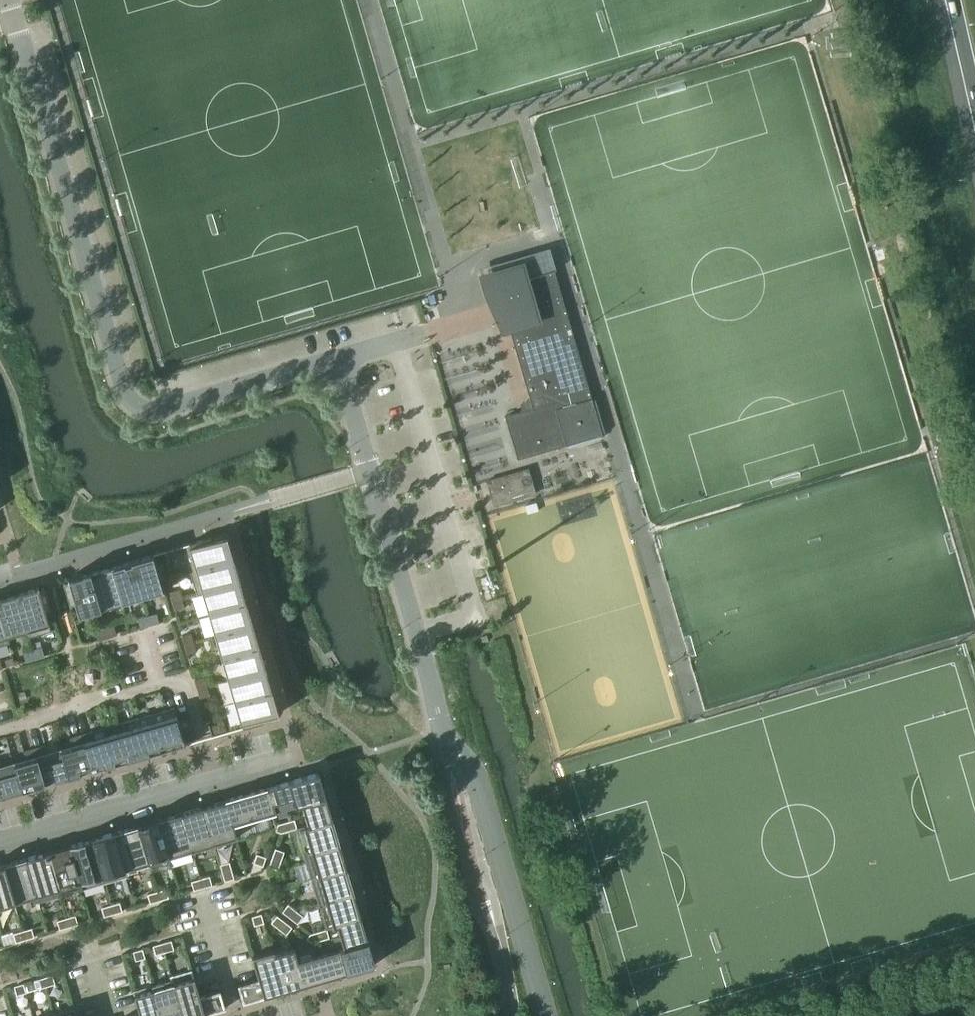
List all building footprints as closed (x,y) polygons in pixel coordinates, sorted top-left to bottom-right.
[(520,356),(527,380),(524,381),(530,400),(528,401),(523,408),(524,410),(504,416),(517,459),(567,445),(567,447),(601,438),(600,435),(602,435),(601,432),(604,431),(594,399),(591,400),(581,364),(580,364),(580,365),(576,366),(569,341),(574,339),(549,252),(491,269),(517,357),(520,356)] [(534,493),(534,492),(527,469),(487,481),(494,505),(534,493)] [(182,545),(190,572),(233,559),(226,536),(210,541),(209,537),(182,545)] [(164,561),(161,551),(153,554),(155,563),(164,561)] [(153,554),(131,560),(141,597),(162,591),(162,592),(164,592),(155,563),(153,554)] [(190,572),(196,594),(239,581),(233,559),(190,572)] [(131,560),(110,566),(121,603),(141,597),(131,560)] [(110,566),(89,572),(100,609),(121,603),(110,566)] [(100,609),(89,572),(67,579),(68,582),(64,583),(64,582),(63,583),(69,606),(71,605),(74,604),(78,616),(100,609)] [(203,593),(209,614),(246,603),(239,581),(196,594),(196,595),(203,593)] [(38,588),(16,594),(29,637),(51,631),(45,612),(49,611),(49,612),(51,611),(44,588),(42,588),(42,589),(39,590),(38,588)] [(169,592),(172,601),(181,598),(178,589),(169,592)] [(0,599),(0,616),(8,643),(9,643),(8,636),(25,631),(27,638),(29,637),(16,594),(0,599)] [(181,598),(172,601),(175,610),(184,608),(181,598)] [(209,614),(216,636),(252,625),(246,603),(209,614)] [(156,614),(147,616),(149,625),(159,623),(156,614)] [(149,625),(147,616),(138,618),(140,627),(149,625)] [(216,636),(222,658),(258,647),(252,625),(216,636)] [(113,626),(104,629),(107,638),(116,634),(113,626)] [(107,638),(104,629),(95,632),(98,641),(107,638)] [(181,636),(184,645),(193,642),(190,633),(181,636)] [(193,642),(184,645),(186,654),(196,651),(193,642)] [(41,647),(32,650),(35,659),(44,656),(41,647)] [(222,658),(228,679),(265,669),(258,647),(222,658)] [(35,659),(32,650),(23,653),(26,662),(35,659)] [(228,679),(235,701),(271,691),(265,669),(228,679)] [(194,680),(197,689),(206,686),(203,677),(194,680)] [(206,686),(197,689),(200,698),(209,695),(206,686)] [(271,691),(235,701),(243,728),(263,722),(262,718),(278,714),(271,691)] [(163,710),(165,719),(176,715),(174,707),(163,710)] [(163,710),(150,714),(160,751),(185,743),(176,715),(165,719),(163,710)] [(140,726),(129,729),(137,757),(160,751),(150,714),(137,718),(140,726)] [(137,718),(126,721),(129,729),(140,726),(137,718)] [(129,729),(126,721),(116,724),(118,733),(129,729)] [(221,733),(218,724),(209,726),(212,736),(221,733)] [(118,733),(106,736),(114,764),(137,757),(129,729),(118,733)] [(91,731),(80,734),(83,743),(94,740),(91,731)] [(83,743),(80,734),(70,738),(72,746),(83,743)] [(94,740),(83,743),(91,771),(114,764),(106,736),(94,740)] [(72,746),(60,750),(68,778),(81,774),(81,772),(90,770),(90,771),(91,771),(83,743),(72,746)] [(45,745),(34,748),(37,756),(47,753),(45,745)] [(37,756),(34,748),(24,751),(26,759),(37,756)] [(47,753),(37,756),(44,784),(45,784),(44,783),(54,780),(54,781),(68,778),(60,750),(47,753)] [(26,759),(14,763),(22,791),(44,784),(37,756),(26,759)] [(0,767),(0,797),(22,791),(14,763),(1,767),(0,767)] [(318,773),(288,781),(295,805),(301,804),(325,797),(318,773)] [(288,781),(266,788),(273,812),(275,811),(295,805),(288,781)] [(244,794),(225,800),(236,840),(238,840),(233,824),(273,812),(266,788),(244,794)] [(326,798),(325,797),(301,804),(307,825),(296,828),(296,829),(296,830),(332,819),(326,798)] [(225,800),(202,806),(214,847),(236,840),(225,800)] [(202,806),(181,813),(193,853),(214,847),(202,806)] [(181,813),(158,819),(168,856),(190,850),(191,854),(193,853),(181,813)] [(158,819),(137,825),(148,862),(149,866),(150,866),(149,862),(168,856),(158,819)] [(296,828),(294,819),(277,824),(275,831),(280,833),(296,829),(296,828)] [(339,844),(332,819),(296,830),(303,854),(339,844)] [(137,825),(114,832),(125,869),(127,877),(128,876),(127,872),(136,870),(149,866),(148,862),(137,825)] [(114,832),(91,839),(101,876),(104,883),(127,877),(125,869),(114,832)] [(91,839),(69,845),(82,890),(83,890),(104,883),(101,876),(91,839)] [(340,847),(339,844),(303,854),(310,879),(346,868),(340,847)] [(69,845),(47,852),(60,896),(82,890),(69,845)] [(275,848),(272,858),(281,861),(284,852),(275,848)] [(47,852),(26,858),(36,895),(39,902),(58,897),(60,896),(47,852)] [(253,863),(262,866),(266,857),(256,854),(253,863)] [(26,858),(4,864),(15,901),(16,905),(36,899),(37,903),(39,902),(36,895),(26,858)] [(281,861),(272,858),(269,867),(277,870),(281,861)] [(0,865),(0,909),(16,905),(15,901),(4,864),(0,865)] [(353,893),(346,868),(310,879),(318,904),(353,893)] [(231,870),(222,872),(225,881),(234,879),(231,870)] [(209,876),(200,879),(203,888),(212,885),(209,876)] [(203,888),(200,879),(191,881),(193,890),(203,888)] [(165,889),(156,891),(159,901),(168,898),(165,889)] [(159,901),(156,891),(147,894),(149,903),(159,901)] [(360,918),(353,893),(318,904),(325,928),(360,918)] [(520,1008),(510,955),(508,943),(501,909),(498,898),(507,943),(516,987),(519,1007),(520,1015),(521,1015),(520,1008)] [(119,902),(110,905),(113,914),(122,911),(119,902)] [(282,910),(290,916),(296,909),(288,903),(282,910)] [(113,914),(110,905),(101,908),(104,917),(113,914)] [(296,909),(290,916),(297,922),(303,914),(296,909)] [(253,916),(255,926),(265,923),(262,914),(253,916)] [(75,915),(66,918),(68,927),(78,924),(75,915)] [(271,923),(278,929),(284,921),(276,915),(271,923)] [(68,927),(66,918),(57,921),(59,930),(68,927)] [(367,941),(360,918),(325,928),(325,929),(325,930),(328,929),(337,926),(343,947),(367,941)] [(284,921),(278,929),(286,934),(292,927),(284,921)] [(31,928),(22,931),(25,940),(34,937),(31,928)] [(312,943),(330,937),(328,929),(325,930),(325,929),(310,934),(306,939),(312,943)] [(25,940),(22,931),(13,933),(15,942),(25,940)] [(171,940),(162,943),(164,952),(174,949),(171,940)] [(374,965),(367,941),(343,947),(338,949),(345,973),(374,965)] [(164,952),(162,943),(153,946),(155,955),(164,952)] [(283,991),(303,985),(292,948),(274,954),(273,950),(271,950),(283,991)] [(303,985),(322,980),(315,955),(297,961),(294,948),(292,948),(303,985)] [(142,949),(133,951),(135,960),(145,958),(142,949)] [(322,980),(345,973),(338,949),(315,955),(322,980)] [(243,1003),(283,991),(271,950),(251,956),(258,979),(237,985),(243,1003)] [(171,975),(183,1015),(197,1015),(225,1008),(219,990),(199,996),(191,970),(171,975)] [(52,975),(43,978),(46,987),(55,984),(52,975)] [(153,985),(162,1015),(183,1015),(171,975),(170,976),(171,980),(153,985)] [(46,987),(43,978),(34,980),(36,989),(46,987)] [(15,986),(18,995),(27,992),(24,983),(15,986)] [(153,985),(133,991),(139,1013),(131,1015),(162,1015),(153,985)]
